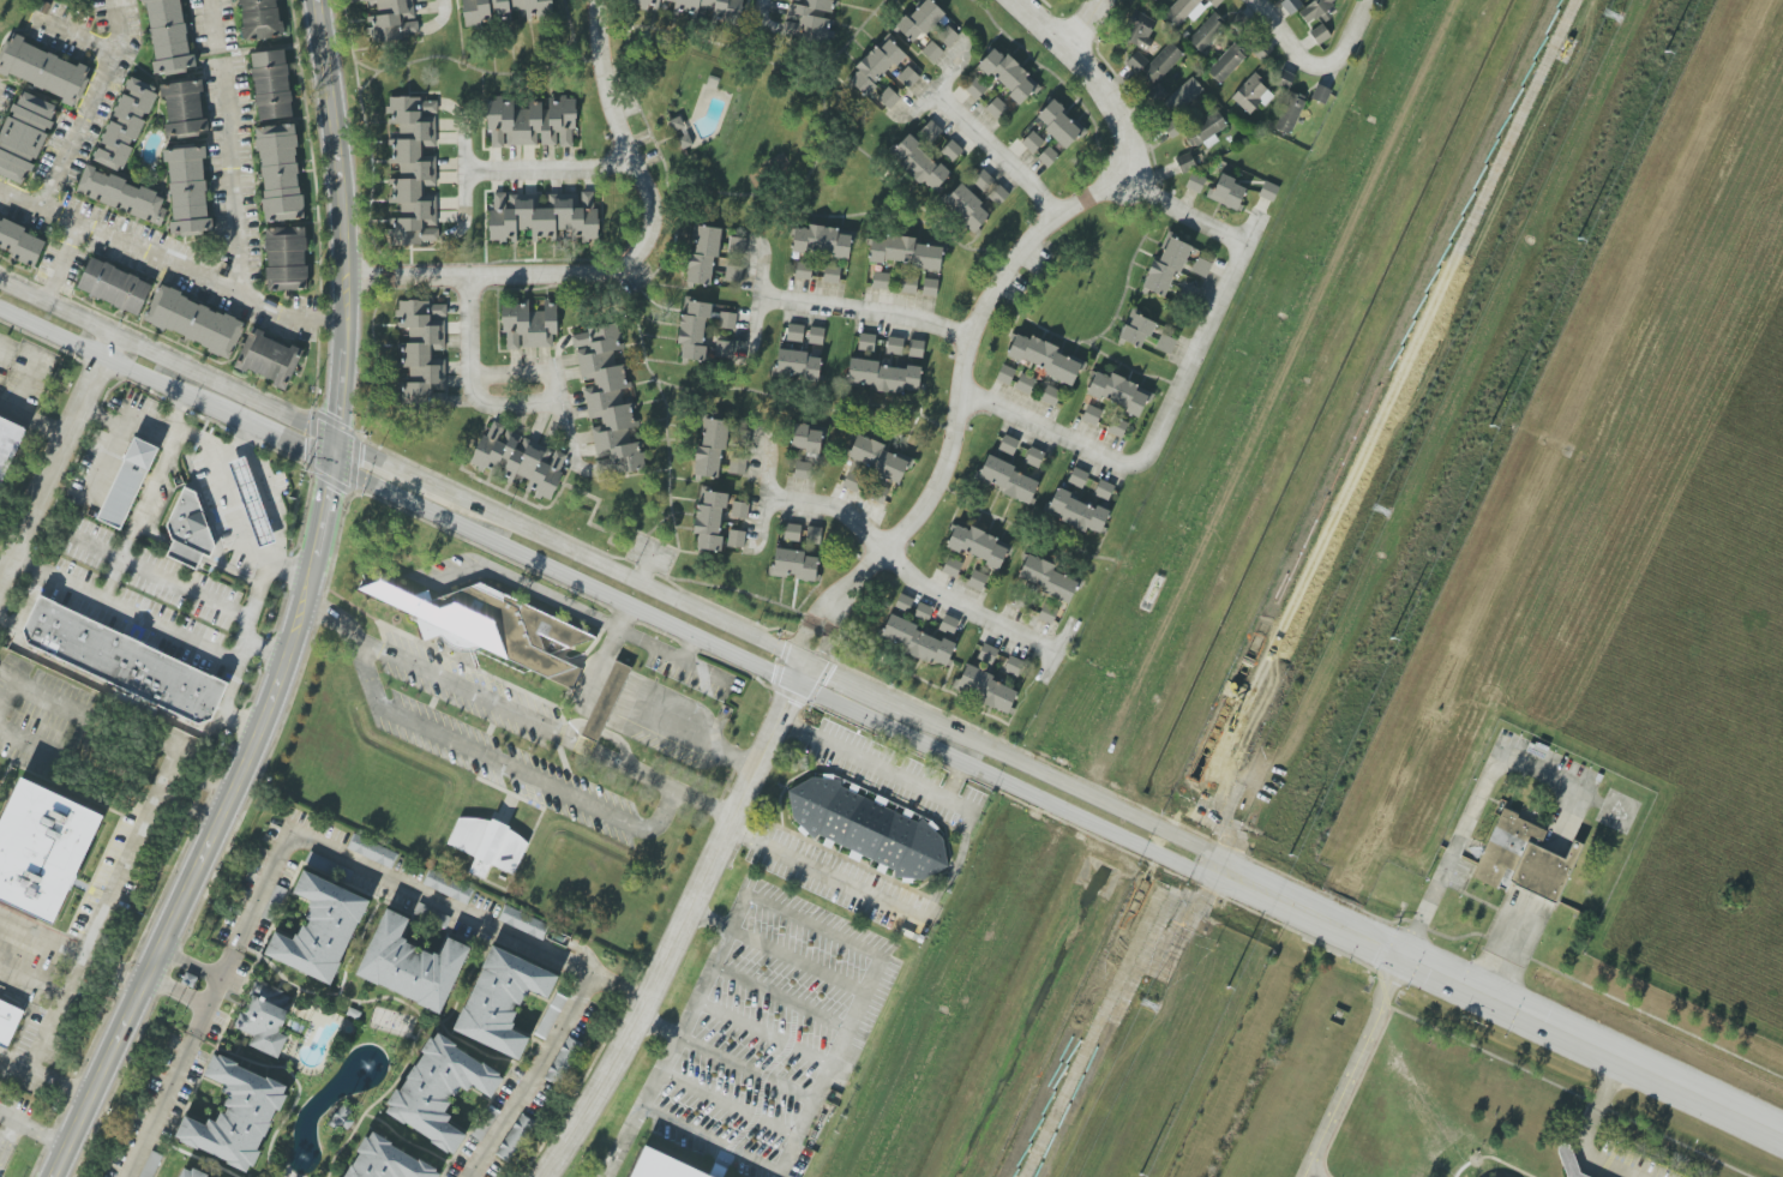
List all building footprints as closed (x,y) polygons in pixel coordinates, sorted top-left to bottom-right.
[(155,74),(192,69),(183,0),(145,0),(155,74)] [(283,36),(278,0),(239,0),(244,41),(283,36)] [(373,41),(418,34),(413,0),(366,0),(366,2),(369,23),(375,24),(372,41),(373,41)] [(467,26),(492,23),(491,16),(525,12),(526,17),(552,14),(550,0),(463,0),(467,26)] [(633,7),(648,10),(648,8),(659,9),(660,0),(675,3),(674,11),(705,16),(706,8),(714,10),(711,24),(737,27),(741,0),(635,0),(633,7)] [(789,21),(785,20),(783,37),(830,43),(835,1),(828,0),(791,0),(789,21)] [(930,0),(922,0),(896,28),(915,45),(944,13),(930,0)] [(1208,7),(1202,0),(1178,0),(1163,14),(1176,28),(1188,16),(1193,21),(1208,7)] [(1223,0),(1207,0),(1216,8),(1223,0)] [(1303,5),(1299,0),(1285,0),(1280,4),(1291,16),(1303,5)] [(1305,23),(1342,0),(1314,0),(1297,10),(1305,23)] [(1153,40),(1149,38),(1157,22),(1135,10),(1120,39),(1147,52),(1153,40)] [(1200,52),(1226,26),(1213,14),(1188,40),(1200,52)] [(1331,36),(1323,24),(1309,33),(1318,45),(1331,36)] [(959,37),(947,25),(936,36),(948,48),(959,37)] [(62,103),(76,109),(91,69),(22,44),(25,37),(11,32),(0,61),(0,73),(64,97),(62,103)] [(905,55),(887,37),(846,79),(864,97),(905,55)] [(1273,48),(1261,40),(1252,54),(1263,62),(1273,48)] [(921,52),(933,63),(943,52),(931,41),(921,52)] [(1153,85),(1184,56),(1171,43),(1141,71),(1153,85)] [(1207,71),(1220,84),(1246,56),(1233,44),(1207,71)] [(1020,107),(1040,86),(1007,54),(1003,58),(994,49),(979,64),(1011,95),(1009,96),(1020,107)] [(257,121),(292,118),(287,50),(251,53),(257,121)] [(1125,63),(1137,75),(1149,62),(1137,51),(1125,63)] [(896,79),(908,90),(920,77),(908,66),(896,79)] [(1231,98),(1249,115),(1260,104),(1264,107),(1275,95),(1253,74),(1231,98)] [(157,87),(127,76),(95,161),(125,173),(157,87)] [(1203,90),(1193,76),(1160,102),(1170,115),(1203,90)] [(964,89),(976,101),(988,88),(975,77),(964,89)] [(168,136),(200,133),(200,131),(209,130),(208,119),(204,119),(201,81),(159,85),(161,98),(165,98),(168,136)] [(1326,104),(1330,89),(1316,85),(1312,99),(1326,104)] [(878,98),(890,110),(900,98),(888,87),(878,98)] [(33,164),(36,165),(59,105),(18,90),(0,137),(0,175),(25,185),(33,164)] [(1290,136),(1306,98),(1290,91),(1274,129),(1290,136)] [(985,110),(998,122),(1010,109),(996,97),(985,110)] [(436,99),(388,98),(388,113),(397,114),(397,139),(391,139),(391,164),(400,164),(400,179),(391,179),(390,203),(401,204),(400,219),(394,219),(393,244),(436,244),(437,195),(423,195),(423,186),(436,186),(436,151),(435,151),(436,99)] [(487,100),(486,131),(492,132),(491,147),(505,148),(505,145),(539,146),(539,145),(558,146),(558,147),(572,147),(572,128),(576,128),(577,99),(546,98),(546,103),(529,102),(529,110),(514,109),(514,101),(487,100)] [(1067,151),(1085,131),(1052,100),(1036,116),(1047,126),(1044,129),(1067,151)] [(1206,144),(1229,129),(1218,112),(1185,133),(1194,147),(1204,141),(1206,144)] [(681,150),(693,145),(681,116),(669,121),(681,150)] [(932,143),(943,131),(930,121),(920,133),(932,143)] [(265,223),(304,219),(295,123),(257,127),(265,223)] [(1032,154),(1044,142),(1033,131),(1021,143),(1032,154)] [(917,145),(919,143),(909,134),(889,155),(922,186),(925,182),(934,191),(949,175),(917,145)] [(963,150),(951,140),(940,151),(952,162),(963,150)] [(1037,158),(1048,168),(1059,156),(1048,146),(1037,158)] [(214,234),(212,217),(208,217),(203,158),(207,158),(206,147),(167,149),(173,237),(214,234)] [(1182,173),(1196,167),(1190,153),(1176,159),(1182,173)] [(76,194),(161,226),(167,210),(161,208),(166,196),(86,167),(76,194)] [(984,193),(996,181),(983,169),(972,182),(984,193)] [(1200,193),(1206,178),(1191,173),(1185,188),(1200,193)] [(1238,211),(1247,188),(1234,184),(1236,179),(1219,173),(1209,200),(1238,211)] [(1279,187),(1265,181),(1258,196),(1273,202),(1279,187)] [(973,233),(991,213),(960,184),(942,204),(973,233)] [(1009,195),(998,184),(987,195),(998,206),(1009,195)] [(597,243),(600,208),(593,207),(594,196),(544,191),(544,197),(508,193),(508,194),(493,193),(488,240),(516,242),(517,230),(532,231),(532,237),(597,243)] [(0,219),(0,251),(36,266),(47,238),(0,219)] [(710,286),(714,256),(718,257),(722,229),(695,225),(688,283),(710,286)] [(852,236),(839,235),(839,228),(808,225),(808,229),(794,227),(792,251),(849,258),(852,236)] [(308,290),(305,226),(265,229),(268,292),(308,290)] [(872,234),(869,261),(940,270),(943,247),(915,244),(915,240),(872,234)] [(1192,244),(1165,234),(1144,289),(1164,297),(1174,271),(1180,274),(1192,244)] [(1191,272),(1206,278),(1212,263),(1197,257),(1191,272)] [(77,290),(139,316),(153,284),(91,258),(77,290)] [(812,264),(797,262),(794,278),(810,280),(812,264)] [(840,267),(824,266),(824,283),(840,283),(840,267)] [(890,273),(873,273),(873,289),(889,289),(890,273)] [(917,293),(917,278),(902,278),(902,293),(917,293)] [(937,296),(938,280),(924,279),(922,295),(937,296)] [(144,324),(231,356),(245,320),(157,287),(144,324)] [(713,303),(683,299),(678,344),(683,345),(681,359),(705,362),(707,347),(703,347),(706,318),(711,319),(713,303)] [(447,304),(398,300),(396,327),(410,328),(408,344),(400,343),(398,368),(410,368),(408,383),(403,383),(401,401),(431,404),(433,384),(444,385),(446,360),(432,359),(432,350),(444,351),(447,304)] [(501,304),(502,334),(506,334),(507,350),(521,349),(521,348),(553,347),(552,336),(557,336),(556,301),(544,302),(544,311),(529,312),(529,303),(501,304)] [(1118,338),(1141,350),(1155,322),(1132,310),(1118,338)] [(720,328),(735,329),(736,313),(720,312),(720,328)] [(572,336),(582,381),(593,378),(595,387),(583,390),(591,422),(589,423),(601,477),(647,467),(641,441),(631,444),(628,430),(635,428),(631,409),(635,408),(632,396),(622,399),(620,388),(627,386),(622,364),(616,366),(613,351),(624,349),(618,322),(587,329),(588,332),(572,336)] [(786,341),(802,342),(804,325),(788,324),(786,341)] [(823,345),(825,329),(810,327),(809,343),(823,345)] [(303,350),(250,330),(236,366),(275,382),(274,386),(287,391),(303,350)] [(1059,349),(1017,332),(1007,356),(1075,384),(1083,363),(1057,352),(1059,349)] [(876,335),(860,333),(858,350),(874,352),(876,335)] [(1175,339),(1161,334),(1155,349),(1170,354),(1175,339)] [(902,355),(904,339),(888,337),(886,354),(902,355)] [(908,357),(922,358),(924,341),(910,340),(908,357)] [(732,345),(718,344),(717,357),(731,358),(732,345)] [(808,352),(778,349),(776,377),(819,380),(820,359),(807,357),(808,352)] [(850,360),(847,385),(918,393),(921,368),(850,360)] [(1009,385),(1015,370),(1002,364),(996,379),(1009,385)] [(1086,394),(1140,415),(1146,401),(1151,403),(1155,393),(1096,370),(1086,394)] [(1036,380),(1021,374),(1015,388),(1029,395),(1036,380)] [(1056,406),(1060,390),(1046,386),(1041,402),(1056,406)] [(1081,420),(1096,426),(1102,411),(1087,405),(1081,420)] [(1128,423),(1113,417),(1106,433),(1122,439),(1128,423)] [(718,478),(722,449),(725,449),(728,421),(703,418),(700,446),(697,446),(693,475),(718,478)] [(25,431),(0,419),(0,485),(25,431)] [(471,465),(484,471),(487,465),(514,477),(516,474),(530,480),(526,490),(549,500),(569,457),(490,422),(471,465)] [(824,426),(793,424),(792,448),(804,449),(804,454),(822,455),(824,426)] [(902,482),(911,460),(884,449),(885,446),(857,435),(847,461),(902,482)] [(1019,440),(1004,435),(998,451),(1013,456),(1019,440)] [(128,437),(91,520),(115,530),(152,448),(128,437)] [(1038,468),(1043,452),(1030,447),(1024,463),(1038,468)] [(223,463),(240,457),(271,541),(254,547),(223,463)] [(729,474),(747,474),(747,458),(730,457),(729,474)] [(999,493),(1029,505),(1039,479),(986,457),(979,476),(988,480),(988,482),(1001,488),(999,493)] [(810,480),(811,463),(795,462),(794,478),(810,480)] [(1067,483),(1083,489),(1089,474),(1073,467),(1067,483)] [(888,490),(867,481),(869,475),(850,468),(843,486),(856,492),(859,484),(870,489),(866,498),(883,504),(888,490)] [(1110,501),(1114,485),(1098,480),(1094,496),(1110,501)] [(180,487),(161,527),(167,539),(204,556),(211,545),(191,491),(180,487)] [(720,551),(725,492),(699,489),(694,535),(699,535),(697,549),(720,551)] [(1045,513),(1100,535),(1110,512),(1055,490),(1045,513)] [(748,519),(750,503),(733,501),(731,517),(748,519)] [(799,542),(801,525),(785,523),(783,540),(799,542)] [(987,562),(985,566),(1000,572),(1010,544),(955,524),(947,547),(987,562)] [(822,528),(808,527),(806,543),(820,544),(822,528)] [(744,548),(745,532),(728,531),(728,547),(744,548)] [(805,551),(773,549),(771,576),(795,577),(795,580),(816,581),(818,558),(805,557),(805,551)] [(1017,581),(1070,601),(1078,581),(1054,572),(1057,565),(1027,554),(1017,581)] [(942,573),(956,578),(962,563),(947,557),(942,573)] [(988,576),(973,570),(967,586),(982,592),(988,576)] [(565,686),(358,590),(377,580),(426,600),(475,583),(593,639),(548,655),(577,668),(565,686)] [(909,613),(913,598),(899,594),(895,609),(909,613)] [(35,595),(222,681),(205,719),(193,723),(23,642),(18,630),(35,595)] [(927,622),(933,609),(920,602),(913,616),(927,622)] [(1053,624),(1058,609),(1043,604),(1038,619),(1053,624)] [(879,641),(946,666),(955,645),(916,630),(918,625),(889,615),(879,641)] [(953,635),(960,621),(945,615),(939,628),(953,635)] [(992,665),(998,650),(984,644),(977,658),(992,665)] [(1002,672),(1018,679),(1025,663),(1010,656),(1002,672)] [(582,736),(599,743),(631,667),(614,660),(582,736)] [(995,675),(963,665),(954,694),(1011,711),(1017,690),(992,682),(995,675)] [(0,813),(0,896),(47,918),(97,809),(18,773),(0,813)] [(943,865),(936,827),(826,774),(785,789),(794,828),(909,884),(943,865)] [(447,845),(476,857),(469,873),(485,879),(491,865),(515,875),(529,839),(461,811),(447,845)] [(1502,811),(1545,831),(1539,843),(1554,851),(1568,858),(1575,843),(1585,847),(1556,905),(1533,894),(1505,882),(1500,891),(1472,878),(1478,864),(1502,811)] [(392,869),(399,853),(354,834),(347,850),(392,869)] [(296,869),(284,894),(314,908),(298,944),(269,931),(257,955),(331,989),(371,903),(296,869)] [(274,917),(280,898),(272,895),(265,915),(274,917)] [(498,921),(543,940),(550,925),(505,905),(498,921)] [(466,948),(440,936),(427,966),(390,949),(403,920),(379,909),(346,983),(432,1022),(466,948)] [(516,1064),(527,1039),(498,1026),(515,989),(544,1002),(554,978),(480,944),(442,1029),(516,1064)] [(252,978),(229,1026),(251,1035),(247,1045),(277,1059),(294,1022),(282,1017),(292,996),(252,978)] [(535,1034),(545,1039),(567,999),(557,993),(535,1034)] [(2,1049),(20,1008),(0,999),(0,1048),(2,1049)] [(448,1158),(462,1135),(434,1118),(456,1083),(482,1100),(497,1077),(427,1035),(378,1115),(448,1158)] [(206,1052),(194,1077),(224,1091),(208,1128),(179,1115),(167,1137),(241,1172),(281,1087),(206,1052)] [(434,1173),(366,1130),(337,1176),(432,1176),(434,1173)] [(641,1143),(714,1176),(625,1176),(641,1143)] [(1583,1173),(1591,1176),(1569,1176),(1561,1148),(1573,1146),(1583,1173)]
